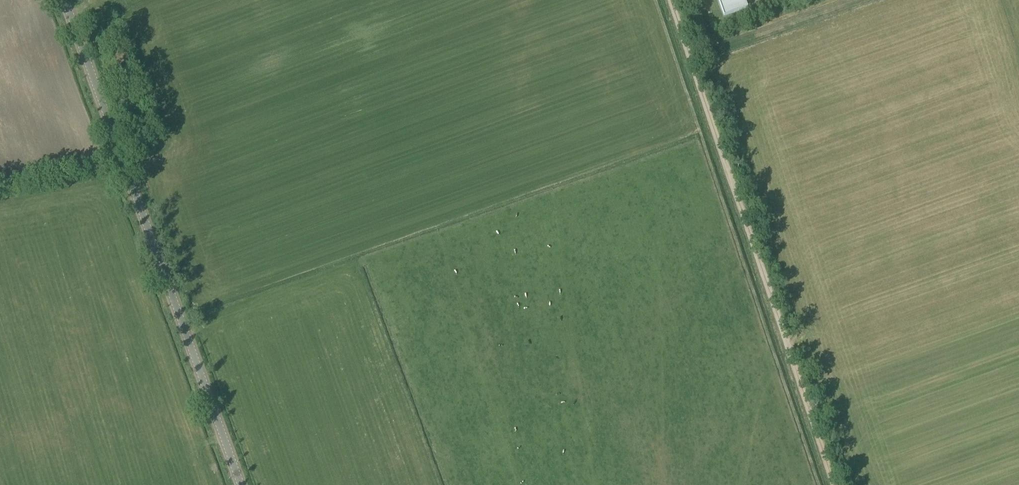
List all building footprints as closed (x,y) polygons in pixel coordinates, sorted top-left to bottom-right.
[(723,17),(747,9),(744,0),(717,0),(723,17)]
